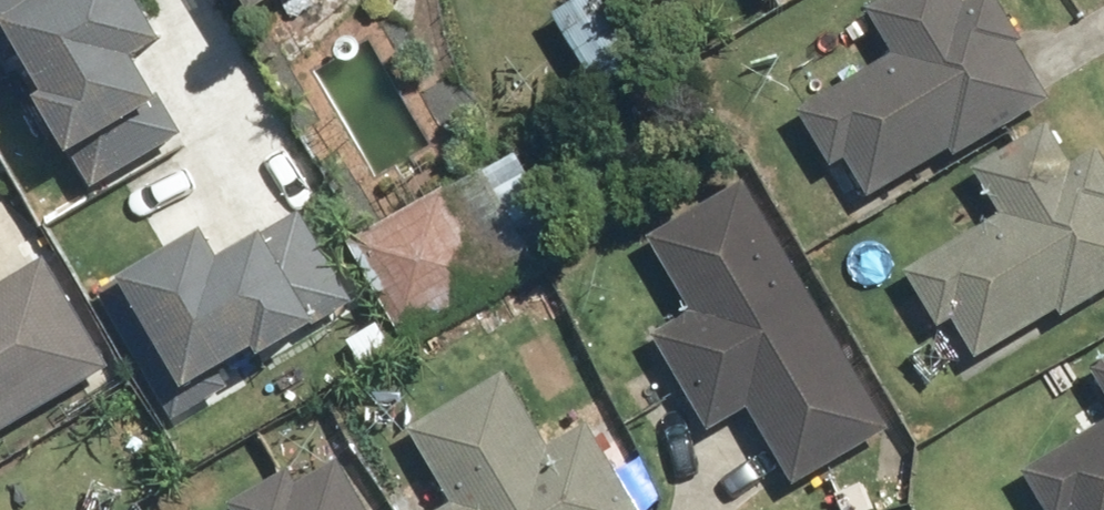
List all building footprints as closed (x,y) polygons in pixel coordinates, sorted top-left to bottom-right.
[(15,62),(28,55),(101,182),(191,131),(171,96),(176,94),(150,50),(178,33),(159,0),(0,0),(0,36),(15,62)] [(879,194),(960,147),(963,152),(1060,95),(1027,39),(1033,36),(1011,0),(885,0),(877,5),(903,50),(808,106),(842,163),(856,155),(879,194)] [(1058,121),(982,165),(1009,211),(913,267),(947,324),(961,316),(984,356),(1067,307),(1071,314),(1103,294),(1103,147),(1081,160),(1058,121)] [(492,164),(355,239),(408,335),(505,281),(508,286),(547,264),(492,164)] [(900,426),(757,177),(657,233),(700,308),(661,330),(718,428),(758,406),(801,482),(900,426)] [(220,222),(107,289),(184,418),(239,385),(228,367),(270,343),(275,352),(364,300),(311,209),(238,251),(220,222)] [(121,365),(56,254),(0,287),(0,436),(121,365)] [(552,363),(589,343),(550,268),(472,308),(489,341),(529,320),(552,363)] [(598,419),(557,443),(514,369),(416,425),(460,500),(444,509),(651,509),(598,419)] [(1032,468),(1057,509),(1103,509),(1103,426),(1032,468)] [(347,455),(305,479),(298,466),(236,502),(241,509),(379,509),(347,455)]
